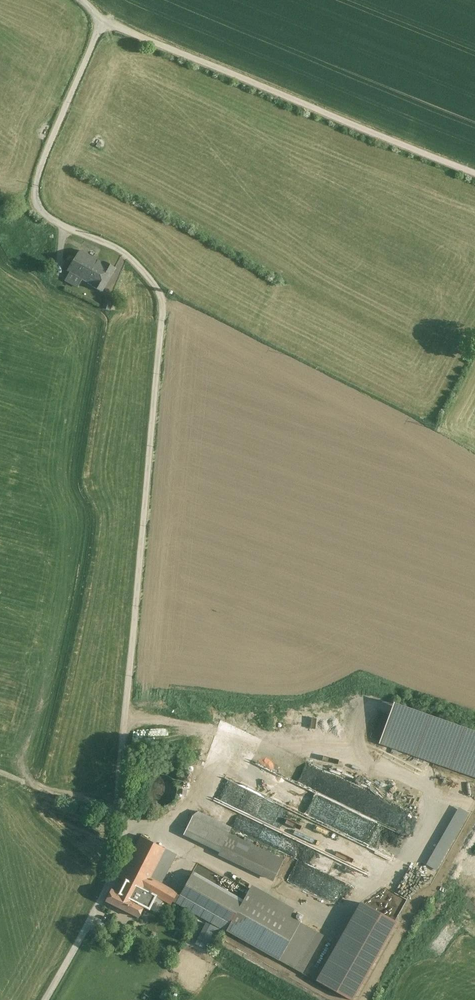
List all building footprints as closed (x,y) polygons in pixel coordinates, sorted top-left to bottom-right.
[(115,269),(75,249),(63,273),(103,292),(115,269)] [(390,702),(377,740),(474,775),(474,732),(390,702)] [(154,805),(159,806),(165,805),(170,802),(173,798),(175,792),(175,787),(173,781),(170,777),(165,774),(159,773),(153,774),(149,777),(145,781),(143,787),(143,792),(145,798),(149,802),(154,805)] [(285,857),(193,810),(181,833),(273,879),(285,857)] [(167,852),(138,836),(103,898),(131,914),(145,891),(167,903),(170,898),(175,890),(153,877),(167,852)] [(175,890),(170,898),(222,927),(245,886),(194,857),(175,890)] [(300,917),(245,886),(222,927),(276,958),(297,922),(300,917)] [(378,889),(369,905),(393,920),(404,901),(399,898),(400,897),(394,893),(392,897),(378,889)] [(393,923),(357,902),(313,977),(350,998),(393,923)] [(210,950),(219,928),(204,921),(194,943),(210,950)] [(315,933),(297,922),(276,958),(295,969),(315,933)]
